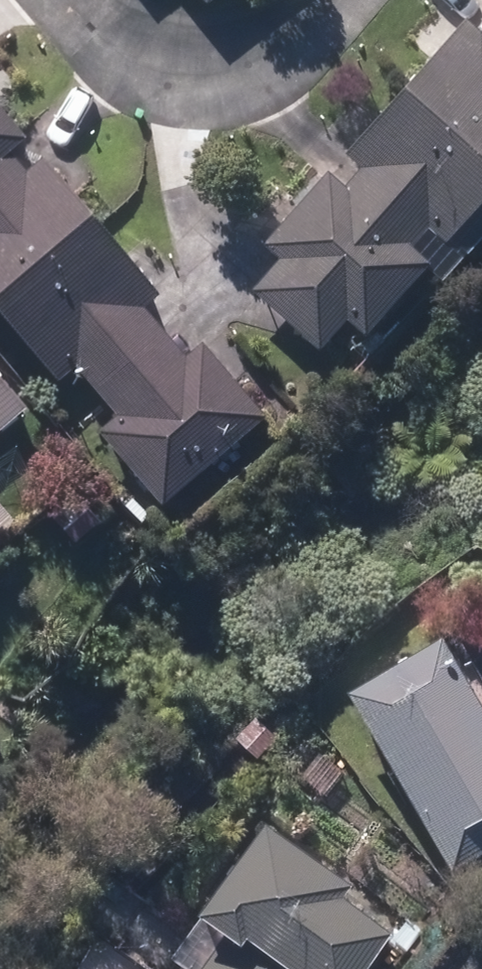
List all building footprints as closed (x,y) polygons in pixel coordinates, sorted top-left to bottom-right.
[(480,36),(461,19),(341,156),(359,172),(354,177),(344,188),(326,172),(263,244),(282,261),(264,280),(252,294),(323,357),(348,330),(362,342),(431,264),(416,252),(429,237),(448,254),(481,215),(481,34),(480,36)] [(11,155),(27,140),(0,108),(0,164),(11,155)] [(11,155),(0,165),(0,300),(96,221),(42,159),(26,172),(16,160),(11,155)] [(98,400),(168,339),(143,308),(157,296),(96,221),(0,300),(0,320),(57,385),(76,371),(98,400)] [(184,360),(168,339),(98,400),(116,419),(94,438),(159,513),(177,497),(248,438),(264,423),(199,347),(184,360)] [(25,411),(0,380),(0,431),(25,411)] [(11,520),(0,507),(0,529),(11,520)] [(347,695),(446,865),(481,844),(481,713),(441,641),(347,695)] [(387,929),(342,898),(349,889),(257,824),(165,953),(187,968),(359,968),(387,929)]
